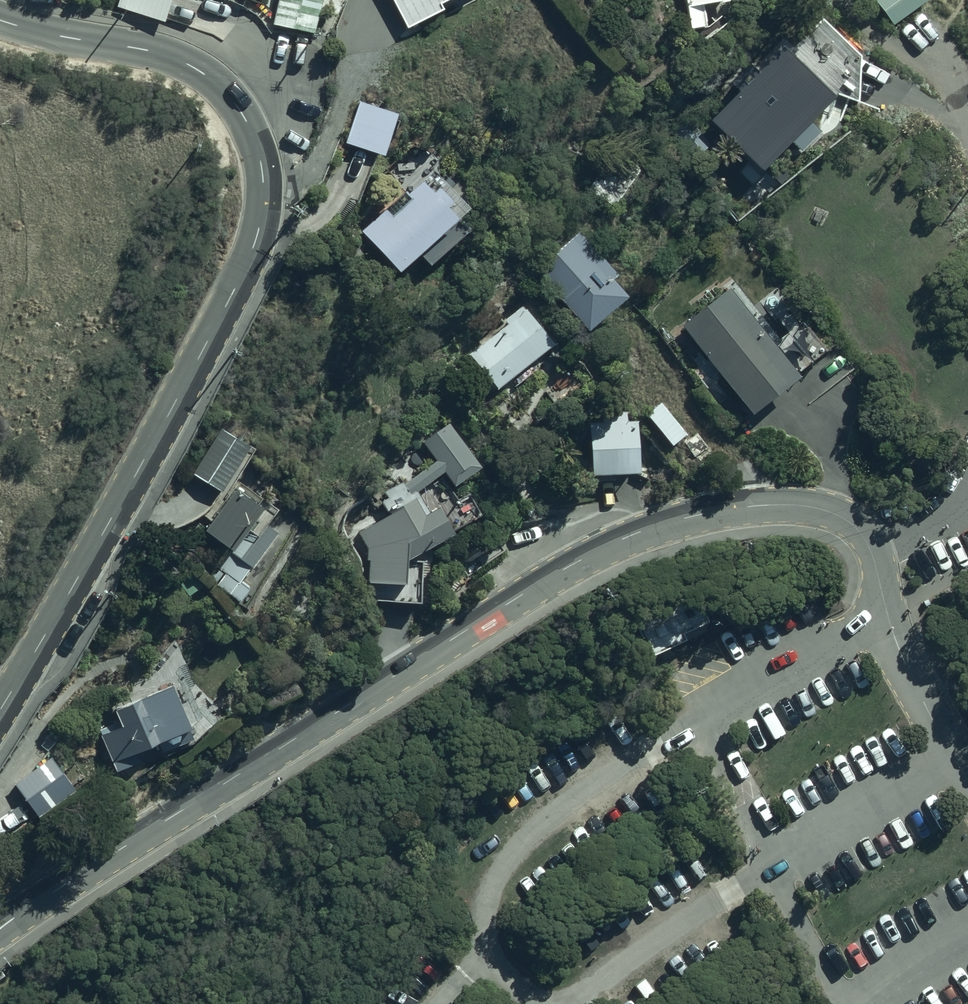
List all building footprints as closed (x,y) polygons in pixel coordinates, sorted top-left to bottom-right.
[(152,10),(156,0),(118,0),(152,10)] [(408,60),(505,13),(499,0),(379,0),(408,60)] [(700,25),(747,19),(745,0),(697,0),(700,25)] [(925,0),(877,0),(893,22),(925,0)] [(280,55),(312,62),(321,17),(288,11),(280,55)] [(721,113),(765,149),(778,133),(786,139),(797,128),(792,122),(829,83),(840,93),(857,99),(865,36),(822,13),(721,113)] [(338,89),(326,130),(365,142),(377,101),(338,89)] [(586,193),(608,210),(637,173),(615,155),(586,193)] [(346,223),(384,267),(454,207),(416,163),(346,223)] [(600,258),(557,293),(604,350),(647,316),(600,258)] [(817,395),(747,309),(708,340),(778,426),(817,395)] [(493,379),(522,410),(570,365),(542,334),(493,379)] [(659,407),(644,418),(667,452),(683,441),(659,407)] [(221,427),(190,468),(217,487),(247,446),(221,427)] [(470,447),(447,464),(475,501),(498,485),(470,447)] [(613,456),(616,498),(666,495),(664,453),(613,456)] [(229,553),(263,497),(238,482),(204,538),(229,553)] [(408,540),(438,580),(480,548),(449,508),(408,540)] [(223,576),(272,608),(306,556),(257,525),(223,576)] [(631,622),(647,661),(683,645),(680,638),(705,627),(692,597),(631,622)] [(111,771),(192,723),(178,682),(124,702),(101,739),(111,771)] [(17,782),(35,810),(68,788),(51,760),(17,782)]
